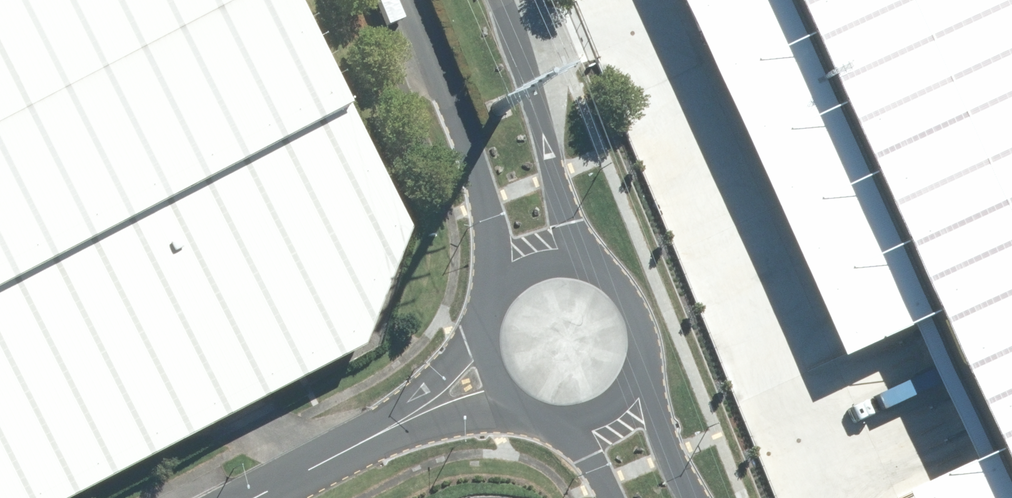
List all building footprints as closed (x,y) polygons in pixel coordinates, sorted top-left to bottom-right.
[(390,336),(425,237),(304,0),(0,0),(0,497),(72,497),(390,336)] [(815,367),(879,338),(946,485),(918,497),(1011,497),(1011,0),(646,0),(815,367)]
